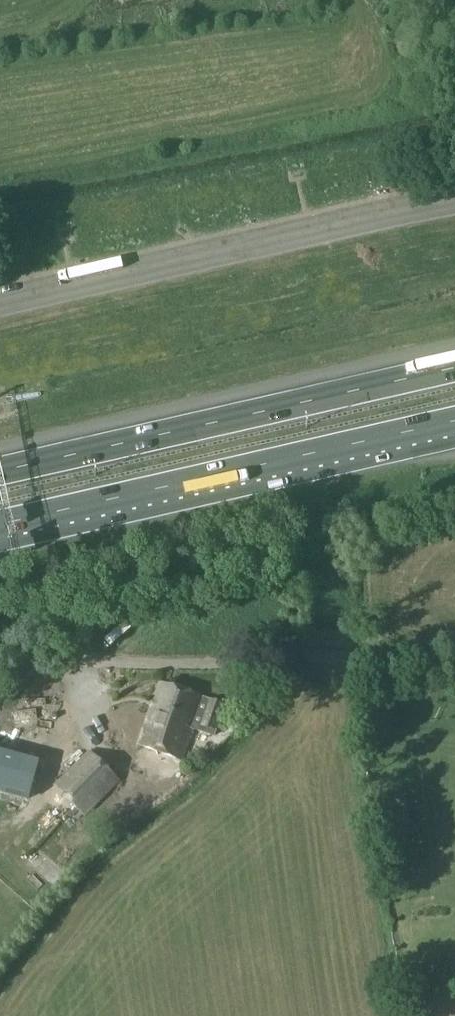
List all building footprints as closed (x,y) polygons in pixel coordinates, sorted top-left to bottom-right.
[(204,699),(204,698),(160,683),(138,745),(181,760),(192,728),(214,736),(224,705),(209,700),(208,701),(204,699)] [(39,760),(0,750),(0,791),(29,799),(39,760)] [(83,816),(119,780),(89,751),(54,786),(83,816)]
